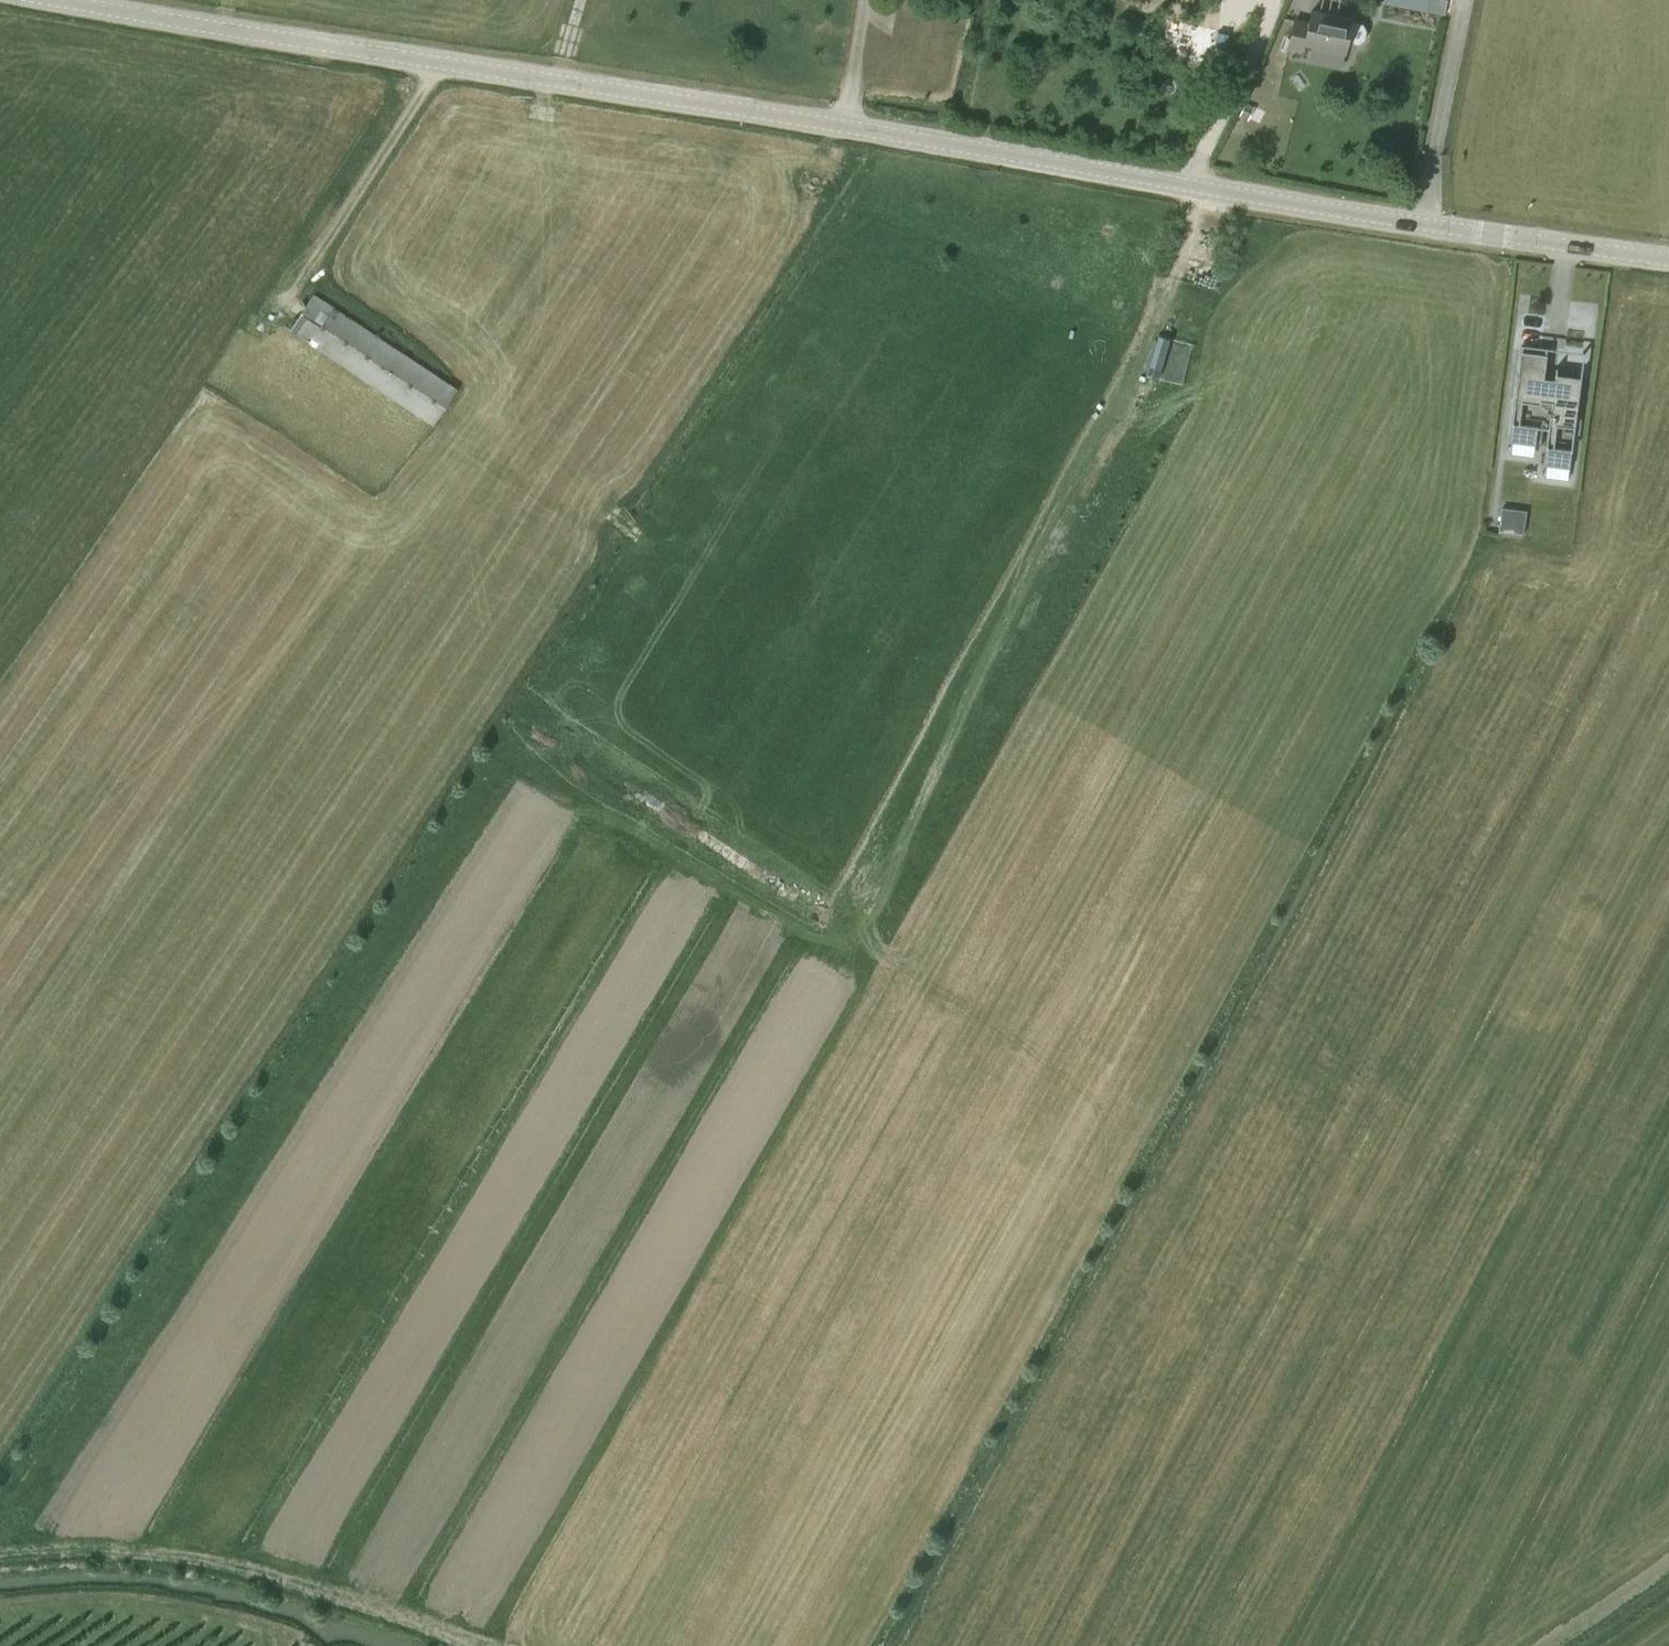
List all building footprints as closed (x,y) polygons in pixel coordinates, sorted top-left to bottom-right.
[(1307,23),(1294,20),(1288,49),(1302,52),(1304,44),(1311,45),(1308,59),(1341,66),(1346,42),(1357,44),(1363,39),(1365,30),(1361,24),(1350,22),(1350,20),(1309,11),(1307,23)] [(1166,18),(1161,53),(1219,62),(1224,27),(1166,18)] [(291,328),(329,353),(434,422),(457,388),(313,294),(291,328)] [(1554,378),(1544,377),(1547,353),(1522,350),(1523,343),(1521,343),(1509,442),(1546,446),(1543,465),(1570,468),(1581,377),(1556,373),(1557,367),(1556,366),(1554,378)] [(1526,511),(1503,508),(1500,529),(1523,532),(1526,511)]
